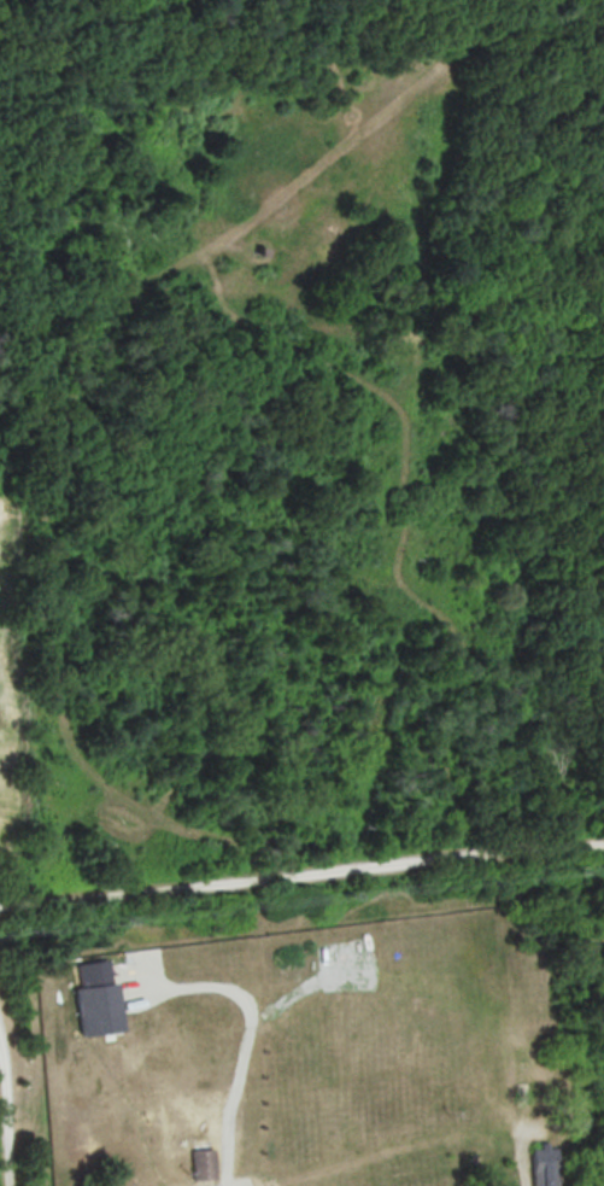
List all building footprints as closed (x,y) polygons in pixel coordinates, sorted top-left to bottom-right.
[(120,1030),(114,981),(108,982),(105,959),(75,963),(78,987),(72,987),(77,1035),(120,1030)] [(530,1185),(548,1185),(552,1185),(551,1144),(529,1145),(530,1185)] [(213,1179),(212,1148),(190,1148),(191,1179),(213,1179)]
